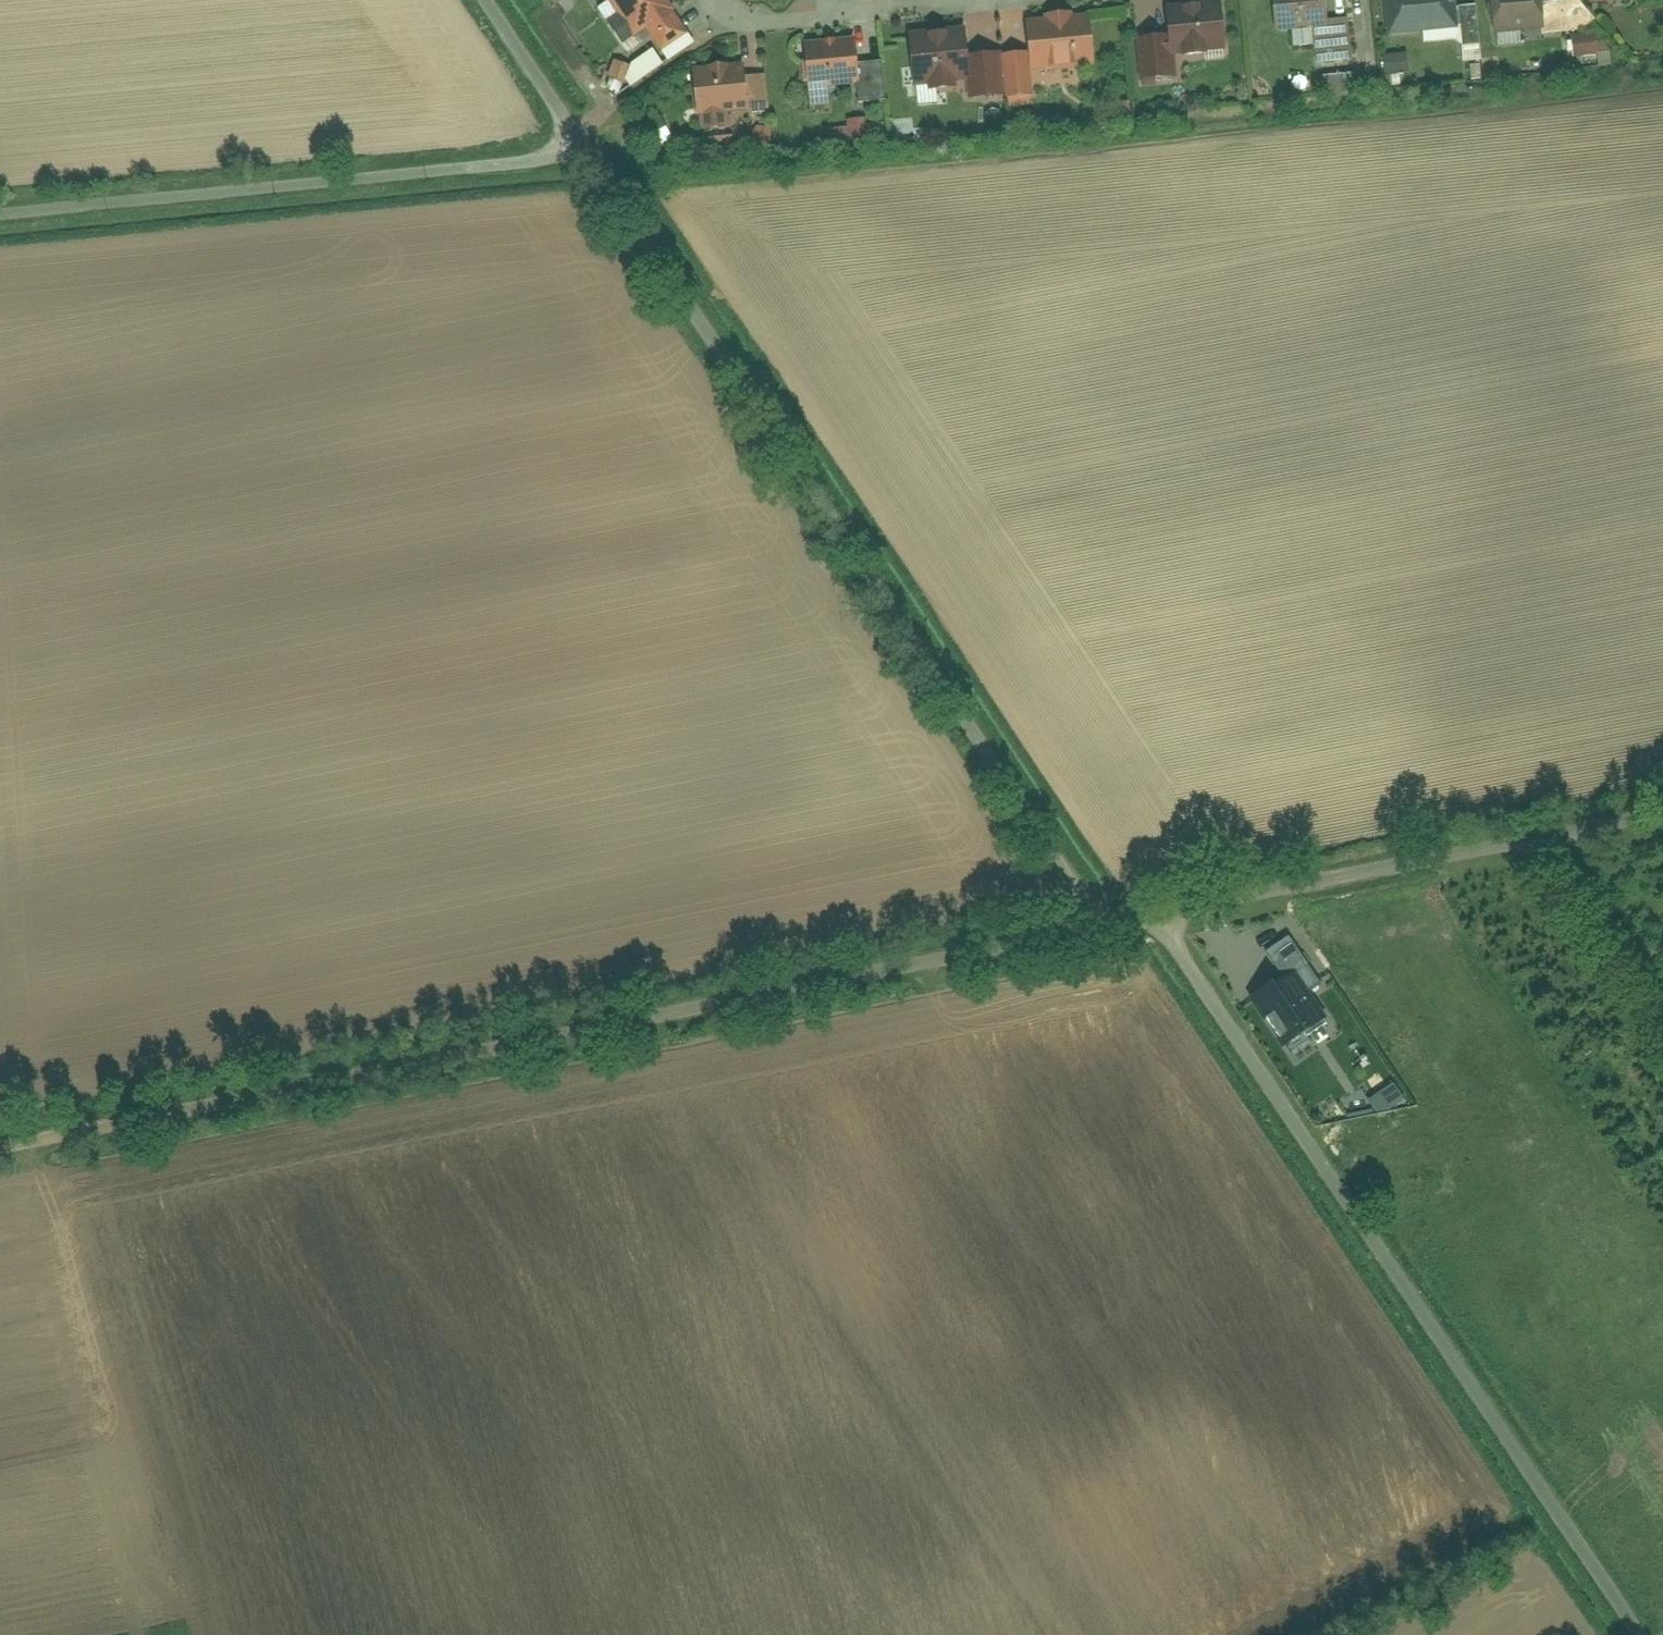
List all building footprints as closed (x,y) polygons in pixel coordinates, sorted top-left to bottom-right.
[(673,0),(613,0),(639,37),(652,27),(667,52),(694,33),(673,0)] [(1279,29),(1332,26),(1331,0),(1277,0),(1279,29)] [(1393,34),(1462,26),(1459,0),(1389,0),(1393,34)] [(1498,33),(1548,29),(1545,0),(1495,0),(1498,33)] [(1225,1),(1171,6),(1176,55),(1230,50),(1225,1)] [(1094,14),(1030,20),(1034,71),(1098,65),(1094,14)] [(969,27),(912,33),(918,86),(974,80),(969,27)] [(860,37),(808,41),(812,86),(864,82),(860,37)] [(1571,37),(1570,58),(1596,58),(1597,37),(1571,37)] [(605,77),(614,91),(626,83),(629,88),(662,66),(649,47),(605,77)] [(1406,75),(1406,56),(1384,55),(1383,75),(1406,75)] [(748,64),(697,69),(701,115),(752,110),(748,64)] [(1353,76),(1321,77),(1322,97),(1354,95),(1353,76)] [(656,148),(671,139),(660,119),(645,127),(656,148)] [(886,143),(885,123),(867,125),(866,122),(829,125),(831,148),(886,143)] [(752,127),(749,150),(768,152),(771,130),(752,127)] [(1263,957),(1280,983),(1295,974),(1309,996),(1320,988),(1288,940),(1263,957)] [(1281,1054),(1327,1023),(1309,996),(1295,974),(1280,983),(1249,1004),(1281,1054)]
